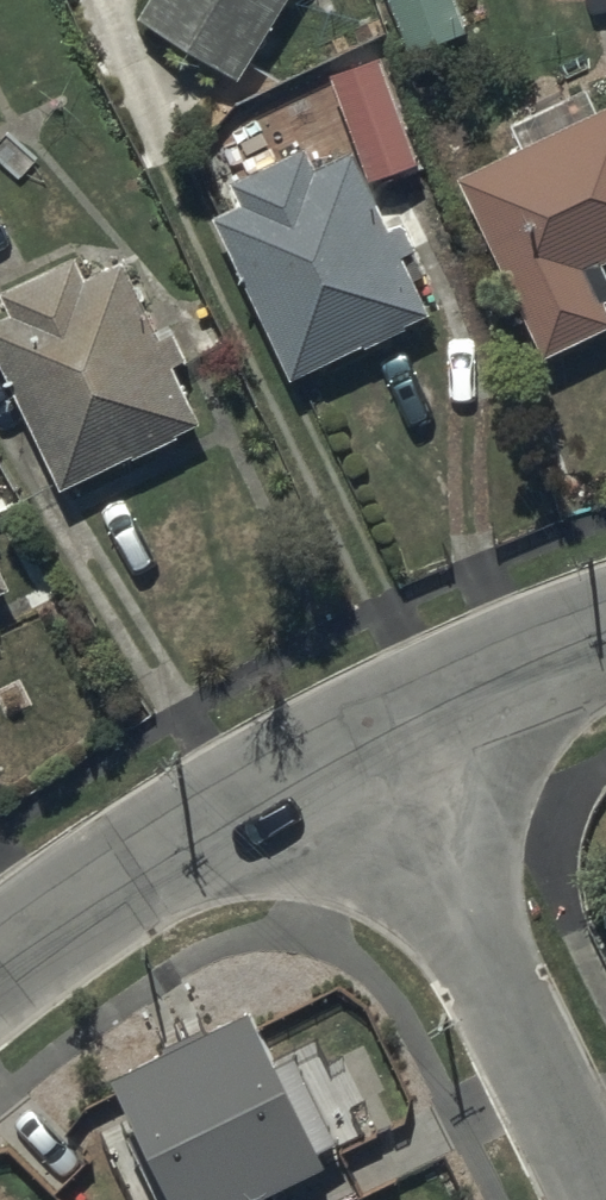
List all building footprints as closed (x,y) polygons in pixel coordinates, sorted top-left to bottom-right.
[(136,29),(232,92),(293,0),(155,0),(136,29)] [(412,69),(468,46),(450,0),(384,0),(412,69)] [(382,60),(335,77),(374,186),(421,169),(382,60)] [(458,192),(543,374),(605,344),(605,318),(605,317),(605,293),(600,281),(605,278),(605,123),(596,128),(585,104),(510,140),(521,163),(458,192)] [(297,384),(428,320),(401,264),(418,256),(405,229),(395,234),(359,159),(320,177),(310,158),(238,193),(250,217),(222,230),(297,384)] [(0,303),(0,339),(62,473),(203,407),(172,342),(154,350),(121,279),(91,292),(69,244),(2,275),(12,297),(0,303)] [(12,584),(0,558),(0,590),(12,584)] [(252,1002),(118,1073),(186,1199),(246,1199),(333,1154),(252,1002)]
